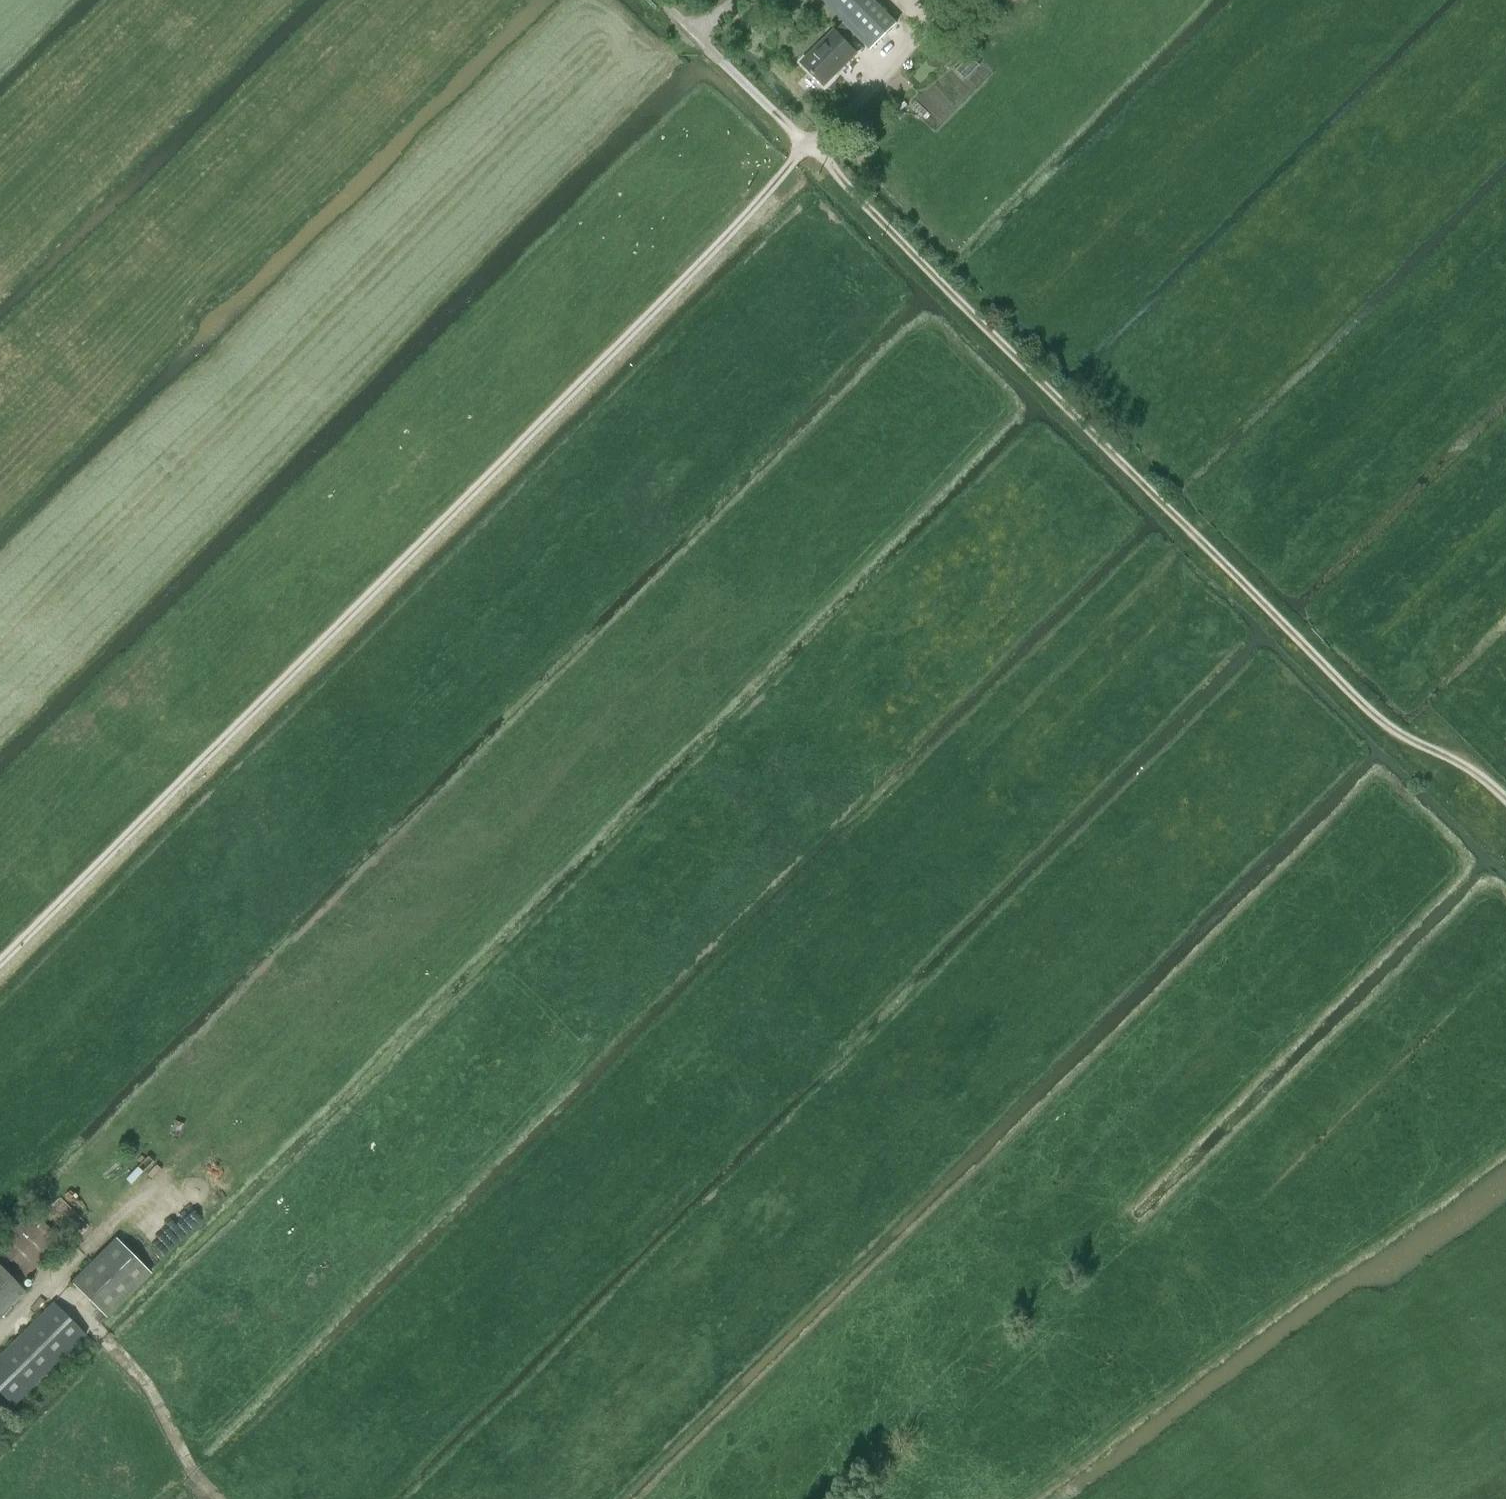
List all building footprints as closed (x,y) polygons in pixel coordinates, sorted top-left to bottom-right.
[(844,22),(843,23),(854,34),(869,50),(897,22),(875,0),(823,0),(844,22)] [(835,30),(802,62),(824,85),(857,53),(846,42),(854,34),(843,23),(835,31),(835,30)] [(19,1283),(63,1241),(34,1211),(0,1243),(0,1315),(26,1291),(19,1283)] [(71,1282),(105,1317),(150,1272),(116,1238),(71,1282)] [(13,1405),(85,1334),(54,1302),(0,1356),(0,1392),(13,1405)]
